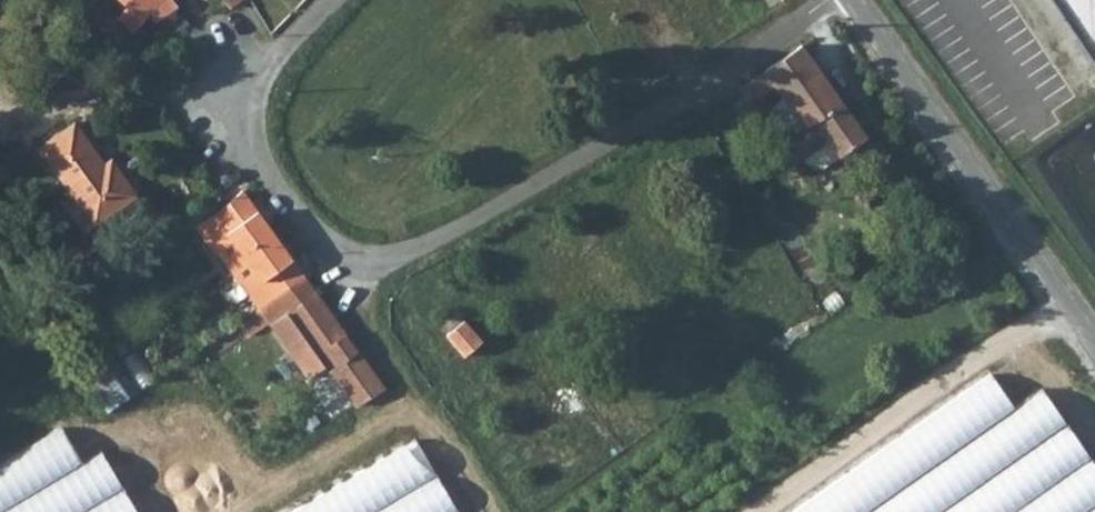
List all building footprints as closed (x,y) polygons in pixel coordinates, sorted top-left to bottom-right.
[(133,33),(162,0),(117,0),(130,11),(121,22),(133,33)] [(248,0),(222,0),(229,11),(248,0)] [(1090,62),(1094,59),(1094,0),(1047,0),(1090,62)] [(122,28),(98,8),(88,19),(111,39),(122,28)] [(869,139),(804,48),(740,94),(750,108),(776,90),(788,107),(806,130),(791,140),(810,166),(829,169),(869,139)] [(788,107),(775,117),(791,140),(806,130),(788,107)] [(110,178),(103,167),(106,165),(77,125),(41,149),(96,229),(140,198),(122,171),(110,178)] [(110,178),(122,171),(115,160),(106,165),(103,167),(110,178)] [(294,264),(243,196),(228,207),(196,231),(216,258),(234,246),(262,286),(294,264)] [(216,258),(245,297),(262,286),(234,246),(216,258)] [(295,267),(294,264),(262,286),(245,297),(256,312),(304,280),(295,267)] [(359,408),(385,393),(304,280),(256,312),(283,351),(304,336),(317,355),(313,358),(327,377),(331,373),(359,408)] [(468,318),(450,334),(470,356),(488,340),(468,318)] [(113,412),(160,381),(140,350),(92,381),(113,412)] [(788,511),(1094,511),(1094,471),(1037,388),(1007,409),(985,377),(788,511)] [(0,459),(0,511),(134,511),(99,453),(79,465),(56,426),(0,459)] [(291,511),(453,511),(412,441),(291,511)]
